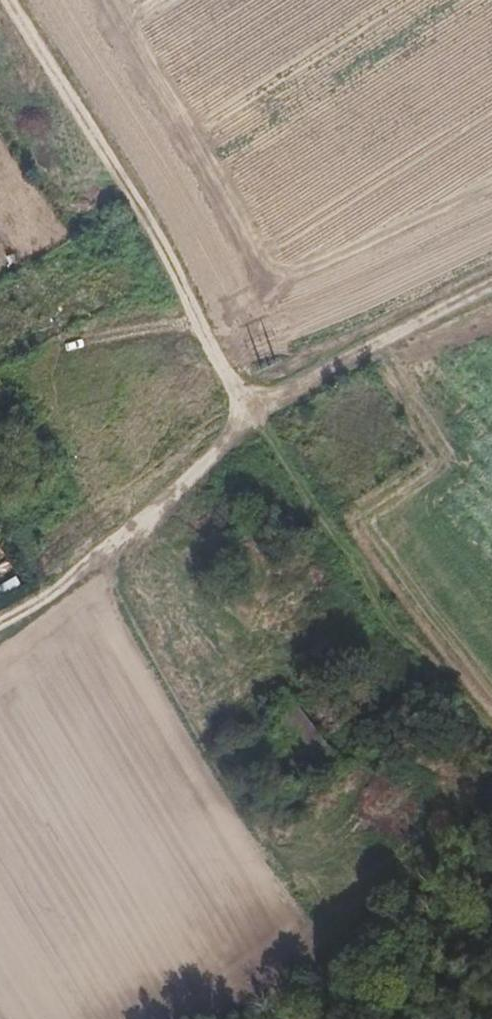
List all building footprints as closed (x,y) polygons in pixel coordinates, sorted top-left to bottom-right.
[(280,684),(263,696),(323,778),(339,766),(280,684)]
